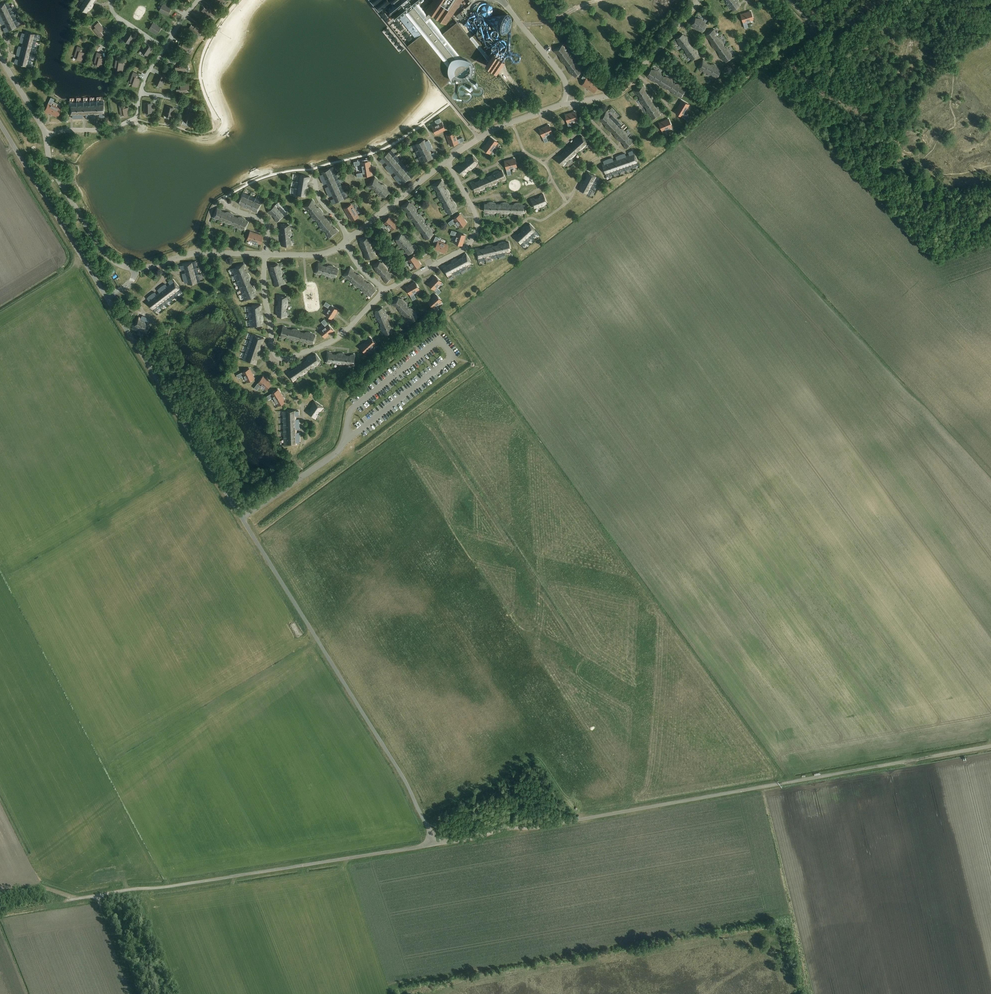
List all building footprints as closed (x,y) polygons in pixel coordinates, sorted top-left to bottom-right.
[(84,2),(82,1),(84,2),(80,8),(86,12),(88,9),(89,10),(90,9),(91,8),(92,8),(92,7),(92,6),(93,5),(93,4),(92,4),(94,1),(95,2),(95,1),(94,1),(94,0),(85,0),(84,2)] [(390,25),(399,18),(416,39),(407,46),(441,88),(452,79),(453,80),(453,81),(454,81),(455,82),(456,83),(458,83),(458,84),(460,84),(461,84),(462,84),(463,84),(465,84),(466,83),(467,83),(468,82),(470,81),(471,81),(472,80),(473,79),(473,78),(474,76),(475,75),(475,73),(475,72),(475,71),(475,70),(475,69),(475,68),(474,66),(474,65),(473,64),(473,63),(472,63),(483,54),(488,60),(486,64),(496,70),(501,63),(493,58),(496,56),(499,53),(480,29),(478,31),(470,38),(457,22),(454,24),(453,23),(451,25),(451,26),(443,34),(429,17),(433,15),(446,24),(463,0),(433,0),(426,10),(430,12),(427,15),(418,3),(421,0),(370,0),(390,25)] [(729,5),(728,6),(729,5),(733,11),(739,6),(737,3),(738,3),(738,2),(738,1),(737,0),(725,0),(729,5)] [(8,32),(18,27),(16,27),(13,22),(15,21),(13,21),(10,16),(12,15),(10,15),(7,10),(9,9),(7,9),(4,4),(6,3),(0,5),(0,12),(0,13),(1,13),(2,16),(1,16),(1,17),(1,18),(1,19),(2,20),(3,21),(3,22),(4,22),(5,22),(6,25),(5,25),(6,25),(8,28),(7,28),(7,29),(7,31),(8,32)] [(161,11),(160,12),(164,13),(168,15),(171,9),(168,8),(168,7),(163,4),(160,11),(161,11)] [(210,7),(208,10),(204,7),(202,11),(210,17),(209,18),(212,15),(214,16),(217,12),(210,7),(211,7),(210,7)] [(743,22),(753,19),(751,12),(741,15),(743,22)] [(699,30),(700,30),(700,29),(703,31),(708,23),(707,25),(702,21),(703,20),(702,19),(701,21),(696,18),(697,16),(692,24),(695,26),(694,27),(695,27),(695,28),(696,28),(697,29),(698,30),(699,30)] [(99,22),(94,26),(96,27),(93,30),(94,30),(100,38),(104,35),(101,31),(104,29),(98,23),(99,22)] [(150,30),(153,32),(157,34),(160,29),(158,27),(158,26),(153,23),(149,29),(150,30)] [(197,24),(195,27),(191,25),(189,28),(197,34),(196,35),(196,36),(199,32),(201,34),(204,29),(197,25),(197,24)] [(723,59),(724,60),(725,59),(727,62),(733,57),(729,52),(730,51),(729,52),(725,46),(726,45),(725,46),(721,41),(722,40),(721,41),(717,36),(718,35),(718,34),(717,35),(713,30),(715,29),(714,29),(705,36),(706,37),(707,37),(708,38),(709,37),(711,40),(710,40),(710,41),(711,40),(713,43),(712,43),(712,44),(712,45),(713,46),(714,47),(714,48),(715,48),(716,49),(717,48),(719,51),(718,51),(719,51),(721,53),(720,54),(720,55),(720,56),(721,56),(721,57),(722,58),(722,59),(723,59)] [(18,60),(18,61),(19,61),(19,65),(28,67),(26,66),(28,60),(29,61),(29,60),(28,60),(29,54),(31,54),(29,53),(31,47),(33,48),(33,47),(31,47),(33,41),(34,41),(33,40),(34,34),(25,32),(25,33),(25,34),(25,35),(26,36),(25,39),(24,38),(24,39),(25,39),(24,42),(23,42),(22,43),(22,44),(22,45),(22,46),(22,47),(22,48),(23,48),(22,52),(21,51),(21,52),(22,52),(21,55),(20,55),(19,56),(19,57),(19,58),(18,59),(18,60)] [(128,35),(126,35),(123,40),(129,44),(130,43),(131,43),(133,40),(132,40),(135,36),(129,32),(128,35)] [(688,42),(689,42),(689,41),(689,40),(688,39),(687,38),(687,37),(686,37),(685,36),(684,37),(682,34),(676,39),(680,44),(679,45),(681,44),(684,49),(683,50),(683,51),(685,50),(688,55),(687,56),(689,55),(693,60),(699,56),(696,53),(697,52),(697,51),(696,50),(696,49),(695,49),(695,48),(694,47),(693,47),(692,48),(691,45),(691,44),(690,45),(688,42)] [(184,42),(182,45),(178,44),(177,48),(187,51),(186,53),(187,53),(188,49),(190,49),(192,44),(191,44),(184,42)] [(146,47),(145,46),(141,52),(148,56),(148,55),(149,55),(151,52),(150,52),(153,48),(148,44),(146,47)] [(564,63),(565,64),(566,63),(568,66),(567,66),(567,67),(568,66),(570,69),(569,69),(569,70),(569,71),(570,72),(571,73),(571,74),(572,74),(573,75),(574,74),(576,77),(582,72),(578,67),(579,66),(578,67),(574,62),(575,60),(574,61),(570,56),(571,55),(570,56),(566,51),(567,50),(566,51),(562,46),(563,44),(554,51),(555,52),(556,53),(557,53),(558,53),(560,55),(559,56),(560,55),(562,58),(561,59),(561,60),(562,61),(562,62),(563,62),(563,63),(564,63)] [(75,56),(73,56),(77,57),(77,59),(82,61),(84,53),(80,52),(82,47),(78,46),(75,56)] [(95,62),(93,62),(97,63),(97,66),(102,67),(104,59),(100,58),(101,53),(97,52),(95,62)] [(114,67),(118,68),(118,70),(123,71),(124,63),(120,62),(121,58),(117,57),(115,67),(114,67)] [(705,63),(706,62),(705,61),(704,60),(699,68),(705,71),(704,73),(705,71),(711,74),(710,76),(711,74),(717,77),(716,79),(720,71),(717,69),(718,68),(717,67),(716,66),(715,66),(714,65),(713,65),(712,65),(711,66),(709,64),(709,63),(708,64),(705,63)] [(186,68),(188,68),(188,62),(188,63),(180,63),(179,63),(180,67),(175,67),(175,71),(186,71),(186,72),(186,68)] [(673,91),(673,92),(673,93),(674,93),(674,94),(675,94),(676,95),(677,95),(678,95),(679,94),(682,96),(686,90),(680,86),(681,85),(680,86),(674,83),(675,81),(674,83),(669,79),(670,78),(669,78),(668,79),(663,76),(664,74),(663,76),(657,72),(658,71),(657,72),(651,69),(647,75),(650,77),(650,78),(650,79),(651,79),(652,80),(653,81),(654,81),(655,81),(656,82),(656,81),(659,82),(658,83),(659,83),(659,82),(662,84),(661,85),(662,86),(663,87),(664,87),(665,88),(666,88),(667,89),(668,87),(670,89),(670,90),(671,89),(673,91)] [(132,85),(137,87),(137,86),(140,79),(136,77),(138,73),(134,72),(130,82),(129,81),(129,82),(133,83),(132,85)] [(162,85),(162,86),(164,82),(163,82),(165,78),(160,75),(158,78),(157,78),(155,83),(161,86),(162,85)] [(582,85),(594,92),(598,86),(586,79),(582,85)] [(180,85),(181,89),(176,89),(177,94),(187,92),(187,93),(188,93),(187,89),(189,89),(189,84),(181,85),(180,85)] [(649,95),(648,94),(647,95),(645,92),(646,92),(645,92),(643,89),(644,89),(644,88),(644,87),(643,86),(643,85),(634,91),(634,92),(635,91),(639,96),(637,97),(639,96),(642,102),(641,103),(643,102),(646,107),(644,108),(645,109),(646,108),(649,113),(648,114),(650,113),(653,119),(660,115),(658,112),(659,111),(658,110),(658,109),(657,108),(657,107),(656,107),(656,106),(655,106),(654,106),(652,104),(653,103),(652,103),(651,101),(652,100),(651,99),(651,98),(650,97),(650,96),(649,96),(649,95)] [(682,116),(689,105),(682,101),(675,112),(682,116)] [(100,112),(100,114),(101,114),(103,114),(104,114),(103,103),(103,105),(97,105),(97,103),(96,103),(97,105),(90,105),(90,104),(90,105),(84,106),(83,104),(83,106),(77,106),(77,104),(76,104),(77,106),(70,106),(70,114),(74,114),(74,115),(75,115),(76,115),(77,115),(78,115),(79,115),(80,115),(81,115),(80,113),(84,113),(84,114),(84,113),(87,113),(87,114),(88,115),(89,115),(90,115),(91,115),(92,115),(93,114),(94,114),(94,113),(97,113),(97,114),(97,113),(100,112)] [(152,107),(151,107),(151,103),(145,103),(145,108),(144,108),(144,112),(145,112),(145,113),(152,113),(152,107)] [(45,111),(57,116),(60,110),(48,104),(45,111)] [(128,107),(124,108),(123,104),(119,105),(121,115),(120,115),(124,115),(124,117),(130,116),(129,116),(128,108),(128,107)] [(174,111),(172,111),(173,108),(167,106),(166,111),(165,111),(164,114),(165,114),(165,115),(172,117),(174,111)] [(192,117),(191,117),(192,114),(187,112),(185,116),(184,116),(183,119),(184,119),(183,120),(190,123),(192,117)] [(567,122),(578,119),(576,112),(565,115),(567,122)] [(626,147),(626,148),(627,149),(635,141),(634,141),(633,142),(629,137),(630,136),(628,137),(624,132),(625,131),(624,132),(619,128),(621,126),(619,127),(615,123),(616,121),(615,123),(610,118),(612,117),(611,116),(610,118),(606,113),(607,112),(599,119),(599,120),(600,120),(601,121),(602,122),(602,121),(605,123),(604,124),(605,123),(607,125),(606,126),(606,127),(607,128),(608,129),(609,130),(610,131),(611,131),(612,130),(614,133),(613,133),(613,134),(614,133),(616,135),(615,136),(616,137),(617,138),(617,139),(618,139),(619,140),(620,141),(621,140),(623,142),(622,143),(623,143),(623,142),(625,145),(625,146),(626,147)] [(662,130),(672,126),(669,120),(659,124),(662,130)] [(436,134),(445,129),(442,123),(432,127),(436,134)] [(542,136),(552,132),(549,126),(539,130),(542,136)] [(447,135),(451,146),(458,143),(454,133),(447,135)] [(560,157),(559,157),(558,157),(557,158),(556,158),(564,167),(564,166),(563,165),(567,161),(569,162),(568,161),(572,156),(574,158),(574,157),(573,156),(577,152),(579,153),(578,152),(582,147),(584,149),(583,147),(587,143),(582,137),(580,139),(579,139),(578,139),(577,139),(577,140),(576,140),(575,141),(575,142),(574,142),(574,143),(575,144),(573,146),(572,145),(572,146),(570,148),(569,148),(568,148),(567,149),(566,149),(566,150),(565,151),(564,152),(565,153),(563,155),(562,154),(562,155),(560,157)] [(489,153),(497,142),(491,138),(483,149),(489,153)] [(425,141),(425,140),(425,139),(415,144),(415,145),(417,144),(419,150),(418,150),(418,151),(419,150),(422,156),(421,156),(421,157),(422,156),(425,162),(432,159),(431,155),(432,155),(432,154),(431,153),(431,152),(430,151),(430,150),(429,149),(428,149),(426,147),(427,146),(426,146),(425,143),(426,143),(426,142),(425,141)] [(401,180),(402,181),(403,180),(405,183),(411,178),(406,173),(408,171),(407,171),(406,172),(402,168),(403,166),(402,167),(398,162),(399,161),(397,162),(393,157),(395,156),(394,156),(393,157),(389,152),(390,151),(381,158),(382,159),(383,159),(383,160),(384,161),(385,160),(387,162),(386,163),(387,163),(387,162),(390,165),(389,166),(389,167),(390,168),(391,169),(392,170),(393,171),(394,170),(396,172),(395,173),(396,172),(398,175),(397,176),(398,176),(398,177),(399,178),(399,179),(400,179),(400,180),(401,180)] [(625,158),(625,157),(624,157),(623,157),(622,158),(621,158),(620,159),(619,159),(618,160),(619,161),(616,162),(615,161),(615,162),(613,163),(612,162),(611,162),(610,162),(609,162),(608,163),(607,163),(606,163),(606,164),(606,165),(603,166),(606,175),(606,173),(612,171),(612,173),(613,173),(612,171),(618,169),(619,171),(618,169),(624,167),(625,168),(625,167),(631,164),(631,166),(631,164),(637,162),(634,153),(633,154),(632,154),(631,155),(631,156),(628,157),(628,156),(628,157),(625,158)] [(458,167),(457,168),(456,168),(464,177),(464,176),(463,175),(468,171),(469,172),(468,171),(473,167),(474,168),(473,167),(478,162),(473,156),(471,159),(470,158),(469,158),(468,158),(467,159),(466,160),(466,161),(465,161),(465,162),(465,163),(463,165),(462,164),(463,165),(460,167),(460,166),(459,167),(458,167)] [(506,169),(517,166),(515,159),(505,162),(506,169)] [(362,162),(364,176),(371,175),(369,161),(362,162)] [(335,202),(335,203),(336,203),(346,199),(346,198),(344,199),(341,193),(343,192),(341,193),(339,187),(340,186),(338,187),(336,181),(337,180),(336,181),(333,175),(335,174),(333,175),(330,169),(323,172),(325,175),(324,175),(324,176),(324,177),(324,178),(324,179),(325,179),(325,180),(326,181),(326,182),(328,181),(329,184),(328,184),(328,185),(329,184),(330,187),(329,188),(329,189),(330,190),(330,191),(330,192),(331,192),(331,193),(332,194),(333,193),(334,196),(333,196),(333,197),(334,196),(336,199),(335,200),(335,201),(335,202)] [(481,181),(480,179),(479,180),(478,180),(477,180),(476,181),(475,181),(475,182),(474,182),(475,183),(471,185),(475,193),(475,191),(480,189),(481,191),(481,190),(481,189),(487,186),(487,188),(488,188),(487,186),(493,184),(493,185),(494,185),(493,183),(499,181),(500,183),(500,182),(499,181),(505,178),(502,170),(501,170),(500,170),(499,171),(499,172),(499,173),(496,174),(496,173),(495,173),(496,174),(493,175),(493,174),(492,174),(491,174),(490,175),(489,175),(488,175),(488,176),(487,176),(486,177),(487,178),(484,179),(483,178),(484,179),(481,181)] [(579,189),(579,190),(578,190),(588,195),(587,194),(590,188),(591,189),(592,189),(590,188),(593,182),(594,183),(595,183),(593,182),(596,176),(589,173),(588,176),(587,175),(586,176),(585,177),(584,178),(584,179),(584,180),(584,181),(585,182),(583,185),(582,184),(583,185),(582,188),(581,187),(580,188),(579,189)] [(309,178),(310,177),(299,175),(300,175),(299,182),(297,181),(297,182),(299,182),(298,188),(296,188),(298,188),(297,195),(304,196),(305,193),(306,193),(306,192),(307,192),(307,191),(307,190),(307,189),(307,188),(307,187),(306,186),(307,183),(308,183),(307,183),(307,180),(308,180),(309,179),(309,178)] [(376,179),(375,178),(368,187),(369,185),(374,189),(373,191),(374,190),(379,194),(378,195),(379,195),(380,194),(385,198),(390,192),(387,190),(388,189),(387,188),(386,187),(385,186),(384,185),(383,185),(382,185),(382,186),(379,184),(380,183),(379,184),(376,182),(377,181),(377,180),(376,179)] [(447,190),(446,190),(445,190),(444,188),(445,187),(444,187),(442,185),(443,184),(443,183),(443,182),(442,181),(432,186),(434,186),(437,191),(435,192),(436,192),(437,191),(440,197),(439,198),(440,197),(444,203),(442,204),(444,203),(447,209),(445,209),(445,210),(447,209),(450,215),(457,211),(455,208),(456,207),(456,206),(455,205),(455,204),(455,203),(454,203),(453,202),(452,202),(450,199),(451,199),(450,199),(449,196),(450,196),(449,195),(449,194),(449,193),(448,193),(448,192),(448,191),(447,190)] [(532,199),(531,199),(534,208),(540,206),(541,207),(541,206),(547,203),(543,194),(542,195),(541,196),(540,196),(541,197),(538,199),(537,198),(538,199),(535,200),(534,199),(533,199),(532,199)] [(256,212),(257,213),(261,202),(260,204),(255,201),(255,200),(254,201),(248,199),(249,197),(248,199),(242,196),(239,203),(242,204),(242,205),(242,206),(243,206),(244,207),(245,207),(245,208),(246,208),(247,208),(248,208),(248,207),(251,208),(251,209),(252,208),(254,210),(254,211),(255,211),(256,212)] [(313,201),(313,200),(312,200),(304,207),(305,206),(309,211),(308,212),(309,211),(313,216),(312,217),(312,218),(314,216),(318,221),(316,223),(318,222),(322,227),(320,228),(321,228),(322,227),(326,232),(325,233),(326,232),(330,237),(329,238),(338,231),(337,231),(337,230),(336,230),(335,229),(334,230),(332,227),(333,227),(333,226),(332,227),(330,225),(331,224),(330,223),(330,222),(329,221),(329,220),(328,220),(327,219),(326,219),(324,217),(324,216),(323,217),(321,214),(322,213),(322,212),(321,211),(321,210),(320,210),(320,209),(319,209),(318,208),(317,209),(315,206),(316,206),(315,206),(313,204),(314,203),(314,202),(313,201)] [(419,231),(420,231),(421,231),(423,233),(422,234),(423,234),(425,236),(424,237),(424,238),(425,239),(425,240),(426,240),(435,233),(434,233),(433,234),(429,229),(431,228),(430,228),(429,229),(425,224),(427,223),(427,222),(425,223),(421,218),(423,217),(421,218),(417,213),(419,212),(417,213),(413,208),(415,206),(413,207),(409,202),(411,201),(402,207),(402,208),(403,209),(404,210),(405,209),(407,212),(406,212),(406,213),(407,212),(409,215),(408,215),(408,216),(409,217),(409,218),(410,218),(410,219),(411,220),(412,221),(413,220),(415,223),(414,223),(415,223),(417,225),(416,226),(416,227),(417,228),(418,229),(418,230),(419,230),(419,231)] [(515,204),(515,205),(511,205),(511,204),(511,205),(508,205),(508,204),(507,203),(506,203),(505,203),(504,203),(503,203),(502,203),(501,204),(501,205),(498,205),(498,204),(498,205),(495,205),(495,203),(494,203),(493,203),(492,203),(491,203),(490,203),(489,203),(488,203),(488,204),(484,204),(484,212),(491,212),(491,214),(491,212),(498,212),(497,214),(498,214),(498,212),(504,212),(504,214),(504,212),(511,213),(511,214),(511,213),(518,213),(517,215),(518,215),(518,213),(525,213),(525,205),(521,205),(521,204),(520,204),(519,203),(518,203),(517,203),(516,204),(515,204)] [(277,221),(277,222),(284,215),(280,210),(281,209),(279,210),(275,205),(268,212),(269,213),(270,213),(271,214),(272,213),(274,215),(273,216),(274,216),(276,218),(275,219),(276,219),(276,220),(277,221)] [(345,208),(352,220),(358,216),(351,205),(345,208)] [(220,211),(220,210),(219,210),(219,209),(218,208),(217,208),(213,219),(214,217),(220,219),(219,221),(220,221),(220,220),(226,222),(225,224),(226,224),(226,222),(232,225),(232,226),(233,225),(238,227),(238,229),(239,227),(245,230),(248,223),(245,221),(245,220),(244,220),(244,219),(243,219),(242,218),(241,218),(240,218),(239,218),(238,219),(235,218),(236,217),(235,218),(232,216),(233,215),(232,215),(231,214),(230,213),(229,213),(228,213),(227,213),(226,213),(226,214),(223,213),(223,212),(223,213),(220,211)] [(454,219),(460,227),(466,223),(460,214),(454,219)] [(384,223),(392,230),(397,224),(389,217),(384,223)] [(283,242),(282,242),(282,243),(282,244),(282,246),(293,245),(291,245),(291,238),(292,238),(291,238),(290,232),(292,232),(292,231),(290,231),(289,225),(282,225),(282,229),(281,229),(281,230),(281,231),(281,232),(281,233),(281,234),(281,235),(282,236),(283,236),(283,239),(282,239),(283,239),(283,242)] [(515,236),(514,237),(522,245),(521,244),(525,239),(526,241),(527,241),(525,239),(530,235),(531,236),(532,236),(530,235),(535,230),(530,225),(528,227),(527,226),(526,226),(525,227),(524,227),(524,228),(523,229),(522,230),(522,231),(523,232),(520,234),(520,233),(519,233),(520,234),(518,236),(517,235),(516,236),(515,236)] [(248,239),(261,244),(263,237),(250,232),(248,239)] [(403,237),(404,236),(404,235),(403,234),(403,233),(402,233),(394,241),(396,240),(400,244),(399,245),(399,246),(400,244),(404,249),(403,250),(403,251),(405,249),(409,254),(415,249),(412,247),(413,246),(413,245),(413,244),(412,244),(411,243),(411,242),(410,242),(409,241),(408,242),(406,239),(407,239),(406,238),(406,239),(403,237)] [(458,233),(454,243),(462,245),(465,235),(458,233)] [(366,255),(365,256),(365,257),(366,258),(366,259),(376,255),(375,256),(372,250),(374,249),(372,249),(370,244),(372,243),(370,243),(368,237),(360,240),(362,243),(361,243),(361,244),(361,245),(361,246),(361,247),(362,247),(362,248),(362,249),(363,250),(364,249),(365,252),(364,252),(364,253),(365,252),(366,255)] [(435,248),(445,253),(448,246),(438,242),(435,248)] [(499,244),(499,245),(496,246),(496,245),(495,245),(496,246),(493,247),(492,246),(491,245),(490,245),(490,246),(489,246),(488,246),(487,246),(486,247),(486,248),(483,249),(483,248),(482,248),(483,249),(480,250),(479,249),(478,249),(477,249),(476,249),(478,260),(479,260),(478,258),(484,256),(485,258),(485,256),(491,255),(491,257),(492,257),(491,255),(497,253),(498,255),(498,253),(504,252),(504,254),(505,253),(504,252),(511,250),(509,243),(505,244),(505,242),(504,242),(503,242),(502,243),(501,243),(500,243),(499,244)] [(464,256),(463,256),(464,257),(461,259),(461,258),(460,258),(461,259),(458,261),(457,259),(457,260),(456,260),(455,260),(454,261),(453,261),(452,262),(451,263),(452,264),(449,265),(449,264),(449,265),(446,267),(446,266),(445,266),(444,266),(443,267),(442,267),(447,277),(448,277),(447,275),(453,272),(453,274),(454,273),(453,272),(458,269),(459,270),(460,270),(459,269),(464,266),(465,267),(465,266),(470,263),(471,264),(466,254),(465,255),(464,256)] [(408,260),(414,269),(420,265),(414,256),(408,260)] [(386,282),(386,283),(395,275),(393,276),(389,272),(390,270),(389,271),(385,267),(386,265),(385,266),(380,261),(374,266),(377,269),(376,270),(377,271),(377,272),(378,273),(379,274),(380,275),(381,274),(383,276),(382,277),(383,277),(383,276),(385,279),(385,280),(385,281),(386,282)] [(188,283),(188,284),(199,282),(199,281),(197,282),(195,276),(197,275),(195,275),(194,269),(195,269),(195,268),(194,269),(192,262),(185,264),(186,268),(184,268),(184,269),(184,270),(185,271),(185,272),(185,273),(186,274),(187,274),(188,277),(187,277),(187,278),(188,277),(189,280),(188,281),(188,282),(188,283)] [(322,266),(322,265),(321,264),(320,263),(319,263),(316,274),(317,272),(323,274),(323,275),(323,276),(323,274),(329,275),(329,277),(330,275),(336,277),(338,270),(335,269),(335,268),(334,267),(333,267),(332,266),(331,266),(330,266),(329,266),(328,266),(328,267),(325,267),(325,265),(325,266),(322,266)] [(249,280),(250,280),(250,279),(250,278),(250,277),(249,276),(249,275),(248,274),(247,273),(246,274),(245,271),(246,271),(246,270),(245,271),(244,268),(245,267),(245,266),(245,265),(244,264),(234,268),(236,268),(238,274),(236,274),(237,275),(238,274),(241,280),(239,280),(239,281),(241,280),(243,286),(241,287),(242,287),(243,286),(246,292),(244,293),(246,292),(248,299),(255,296),(254,292),(255,292),(255,291),(255,290),(255,289),(254,289),(254,288),(254,287),(253,286),(251,286),(250,283),(251,283),(250,283),(249,280)] [(275,285),(275,286),(275,287),(286,283),(284,284),(282,277),(284,277),(282,277),(280,271),(282,271),(282,270),(280,271),(278,264),(271,266),(272,270),(271,270),(271,271),(271,272),(271,273),(271,274),(272,274),(272,275),(272,276),(273,277),(274,276),(275,279),(274,280),(275,280),(276,283),(275,283),(275,284),(275,285)] [(352,269),(351,268),(344,277),(345,275),(350,279),(349,281),(350,280),(355,284),(354,285),(355,284),(360,288),(359,289),(359,290),(360,288),(365,292),(364,294),(366,292),(371,297),(376,291),(373,289),(374,288),(373,287),(373,286),(372,286),(371,285),(371,284),(370,284),(369,284),(368,283),(368,284),(365,282),(366,281),(365,282),(362,280),(363,279),(363,278),(362,278),(362,277),(361,277),(360,276),(359,275),(358,275),(357,276),(355,274),(355,273),(355,274),(352,272),(353,271),(352,270),(352,269)] [(434,289),(441,282),(436,277),(429,284),(434,289)] [(156,297),(156,296),(155,296),(154,297),(153,297),(152,297),(152,298),(151,299),(150,300),(151,301),(148,303),(153,309),(158,305),(159,306),(158,305),(163,301),(164,302),(165,302),(164,301),(169,297),(170,298),(169,297),(174,293),(175,294),(174,293),(179,289),(180,290),(181,290),(174,281),(173,282),(172,283),(171,284),(172,285),(170,287),(169,286),(169,287),(167,289),(166,288),(165,288),(164,289),(163,289),(162,290),(162,291),(161,291),(161,292),(162,293),(159,295),(158,294),(159,295),(156,297)] [(410,294),(419,289),(415,282),(406,288),(410,294)] [(433,308),(441,301),(436,295),(428,302),(433,308)] [(278,313),(277,313),(277,314),(276,315),(276,316),(286,317),(286,310),(288,310),(286,310),(286,304),(288,304),(288,303),(286,303),(287,297),(288,297),(279,296),(279,300),(278,300),(277,301),(277,302),(277,303),(277,304),(277,305),(277,306),(277,307),(279,307),(279,310),(277,310),(279,310),(278,313)] [(411,322),(411,323),(412,323),(418,316),(413,312),(415,310),(413,311),(404,302),(405,301),(404,302),(399,297),(392,304),(393,304),(394,305),(395,306),(396,305),(399,307),(398,308),(399,307),(401,310),(400,311),(401,312),(401,313),(402,313),(403,314),(404,315),(405,315),(406,314),(408,317),(407,317),(407,318),(408,317),(410,319),(410,320),(410,321),(411,322)] [(261,306),(261,305),(250,306),(250,307),(252,306),(252,313),(250,313),(252,313),(253,319),(251,319),(251,320),(253,320),(254,326),(261,326),(261,322),(262,322),(262,321),(262,320),(262,319),(262,318),(262,317),(262,316),(261,315),(260,315),(260,312),(261,312),(260,312),(259,309),(261,309),(261,308),(261,306)] [(332,319),(338,310),(331,306),(326,315),(332,319)] [(385,311),(385,310),(383,311),(382,308),(375,310),(378,317),(376,317),(376,318),(378,317),(380,323),(379,323),(379,324),(380,323),(383,329),(381,330),(383,329),(386,335),(392,333),(391,329),(392,329),(392,328),(392,327),(392,326),(391,325),(391,324),(390,323),(389,323),(387,320),(388,320),(388,319),(387,320),(386,317),(387,317),(387,316),(387,315),(387,314),(386,313),(386,312),(385,311)] [(144,320),(142,319),(142,320),(139,319),(135,325),(141,328),(140,330),(141,329),(147,332),(151,325),(147,324),(148,323),(147,321),(145,320),(144,320)] [(325,337),(333,330),(328,324),(320,331),(325,337)] [(299,332),(299,331),(298,330),(297,330),(296,330),(295,330),(294,329),(293,330),(292,331),(289,330),(290,329),(289,329),(289,330),(286,329),(286,328),(285,327),(284,327),(283,327),(283,326),(280,337),(281,337),(281,336),(287,337),(287,339),(288,337),(294,339),(293,341),(294,341),(294,339),(300,340),(300,342),(301,340),(307,342),(306,344),(307,344),(307,342),(314,344),(315,336),(312,336),(312,334),(311,334),(310,333),(309,333),(308,333),(307,333),(306,333),(305,334),(302,333),(303,332),(302,332),(302,333),(299,332)] [(257,354),(258,354),(259,353),(259,352),(260,351),(260,350),(260,349),(260,348),(259,347),(260,344),(261,345),(261,344),(260,344),(261,341),(262,342),(263,341),(263,340),(264,339),(264,338),(253,335),(255,336),(253,342),(251,341),(253,342),(251,348),(249,347),(249,348),(251,348),(249,354),(247,354),(249,355),(247,361),(245,360),(256,364),(256,363),(256,362),(256,360),(255,360),(256,357),(257,357),(256,357),(257,354)] [(366,353),(376,343),(371,338),(361,347),(366,353)] [(339,354),(338,354),(338,355),(335,355),(335,354),(334,354),(334,355),(331,354),(331,353),(330,353),(329,352),(328,352),(327,363),(327,361),(334,362),(333,364),(334,364),(334,362),(340,363),(340,365),(340,363),(347,364),(347,365),(347,364),(353,364),(353,366),(354,366),(355,355),(354,355),(353,355),(352,355),(351,355),(351,357),(348,356),(348,355),(348,356),(345,356),(345,355),(344,354),(343,354),(342,354),(341,354),(340,354),(339,354)] [(296,366),(296,367),(297,368),(294,370),(293,369),(294,370),(291,372),(290,371),(289,371),(288,372),(287,372),(293,382),(294,381),(293,380),(298,376),(299,378),(298,376),(303,373),(304,374),(305,374),(304,372),(309,369),(310,370),(309,369),(315,365),(316,367),(315,365),(320,361),(316,355),(313,357),(313,356),(312,356),(311,357),(310,357),(309,358),(308,358),(308,359),(307,360),(308,361),(305,363),(305,362),(304,362),(305,363),(302,364),(302,363),(301,364),(300,364),(299,364),(298,365),(297,366),(296,366)] [(243,372),(247,382),(254,378),(249,369),(243,372)] [(258,383),(267,389),(271,383),(263,377),(258,383)] [(272,394),(279,405),(285,402),(278,390),(272,394)] [(314,406),(312,408),(311,408),(312,408),(310,411),(309,410),(308,411),(308,412),(307,413),(316,419),(315,418),(318,412),(320,413),(319,412),(322,407),(324,408),(314,402),(314,403),(313,404),(313,405),(314,406)] [(296,421),(296,420),(294,420),(294,417),(295,417),(294,417),(294,414),(295,414),(296,413),(296,412),(296,411),(296,410),(285,411),(287,411),(287,417),(285,417),(285,418),(287,418),(287,424),(285,424),(287,424),(287,431),(285,431),(287,431),(287,437),(286,437),(286,438),(287,438),(288,444),(295,444),(295,441),(296,441),(296,440),(297,439),(297,438),(297,437),(297,436),(297,435),(296,435),(296,434),(295,434),(295,431),(296,431),(296,430),(295,430),(295,427),(296,427),(296,426),(296,425),(296,424),(296,423),(296,422),(296,421)]
